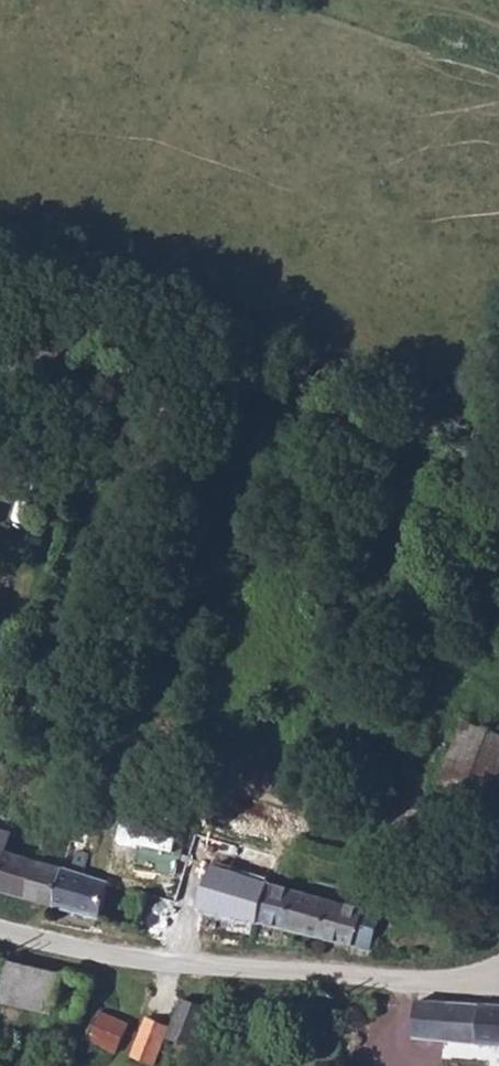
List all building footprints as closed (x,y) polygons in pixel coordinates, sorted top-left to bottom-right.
[(464,743),(420,726),(396,787),(449,808),(475,748),(464,743)] [(449,808),(480,821),(498,776),(498,758),(475,748),(449,808)] [(4,891),(16,851),(0,846),(0,889),(4,891)] [(165,849),(154,885),(213,900),(224,865),(165,849)] [(16,851),(4,891),(96,921),(108,882),(16,851)] [(224,865),(213,900),(325,928),(336,894),(224,865)] [(13,964),(0,961),(0,997),(7,999),(13,964)] [(43,970),(13,964),(7,999),(36,1006),(43,970)] [(146,1053),(168,996),(141,986),(125,1021),(138,1026),(127,1045),(146,1053)] [(327,1006),(336,1005),(335,989),(324,988),(319,995),(319,1003),(327,1006)] [(89,1009),(59,995),(47,1025),(76,1037),(89,1009)] [(177,996),(173,1039),(193,1041),(197,998),(177,996)] [(406,997),(403,1039),(410,1039),(474,1045),(498,1047),(498,1007),(486,1006),(464,1005),(423,997),(406,997)] [(126,1012),(104,1004),(89,1038),(112,1048),(123,1020),(126,1012)]
